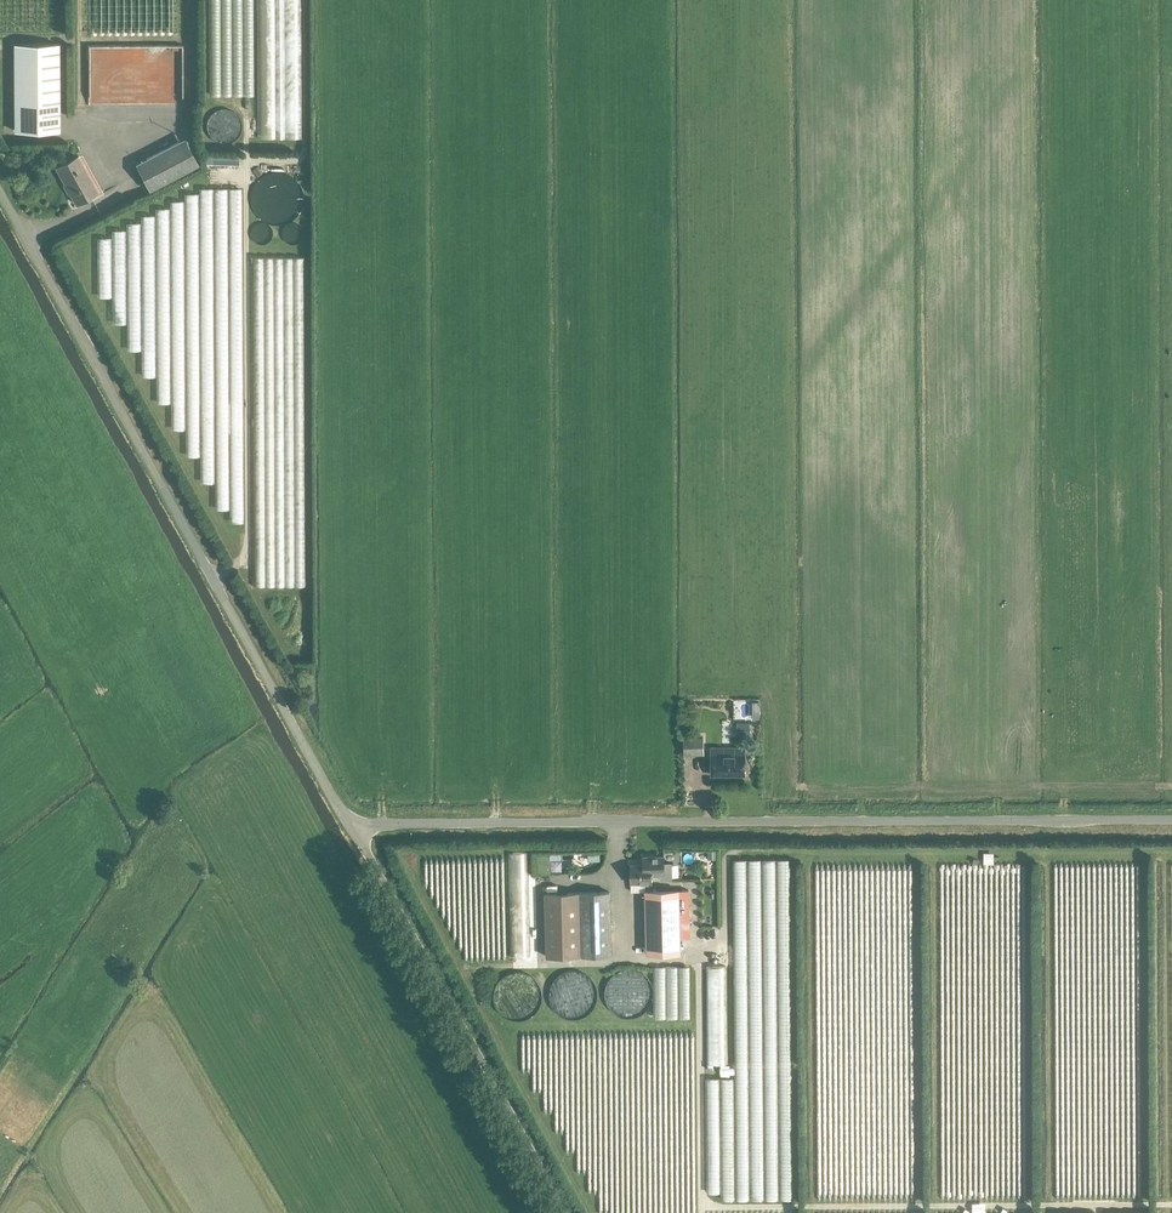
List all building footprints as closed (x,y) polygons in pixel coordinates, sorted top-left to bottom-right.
[(49,118),(60,118),(59,44),(15,45),(16,130),(49,130),(49,118)] [(259,134),(267,136),(302,136),(302,104),(298,104),(293,115),(293,104),(279,98),(286,98),(286,89),(283,88),(279,98),(279,101),(279,100),(280,110),(274,110),(274,117),(271,124),(263,125),(263,97),(259,95),(259,134)] [(194,167),(181,142),(137,164),(150,190),(194,167)] [(239,154),(205,154),(205,163),(239,163),(239,154)] [(77,203),(98,191),(78,156),(57,168),(77,203)] [(245,521),(244,187),(201,187),(201,192),(186,192),(186,199),(177,199),(128,226),(128,229),(113,229),(113,236),(99,236),(99,295),(114,295),(114,322),(129,322),(129,348),(143,348),(143,375),(158,375),(158,401),(172,401),(172,428),(187,428),(187,455),(201,455),(201,481),(217,481),(217,507),(231,507),(231,521),(245,521)] [(255,255),(254,584),(302,584),(302,552),(297,555),(290,536),(290,555),(283,555),(283,523),(274,523),(274,504),(269,505),(272,509),(268,512),(260,501),(261,307),(266,307),(266,299),(275,313),(275,303),(282,303),(282,284),(287,298),(292,298),(292,284),(298,284),(304,300),(304,255),(255,255)] [(738,722),(738,736),(748,736),(747,722),(738,722)] [(684,755),(704,755),(704,738),(684,738),(684,755)] [(712,754),(712,775),(745,775),(745,754),(712,754)] [(644,865),(631,865),(632,883),(645,883),(645,889),(651,888),(651,883),(652,882),(652,874),(661,874),(661,880),(673,879),(672,863),(665,863),(665,856),(644,857),(644,865)] [(792,857),(735,858),(736,1076),(707,1076),(708,1191),(722,1191),(722,1198),(793,1198),(792,857)] [(533,903),(532,859),(520,859),(521,903),(533,903)] [(647,954),(681,954),(679,890),(646,891),(647,954)] [(612,954),(611,891),(546,892),(547,955),(612,954)] [(691,964),(655,965),(655,1017),(692,1016),(691,964)]
